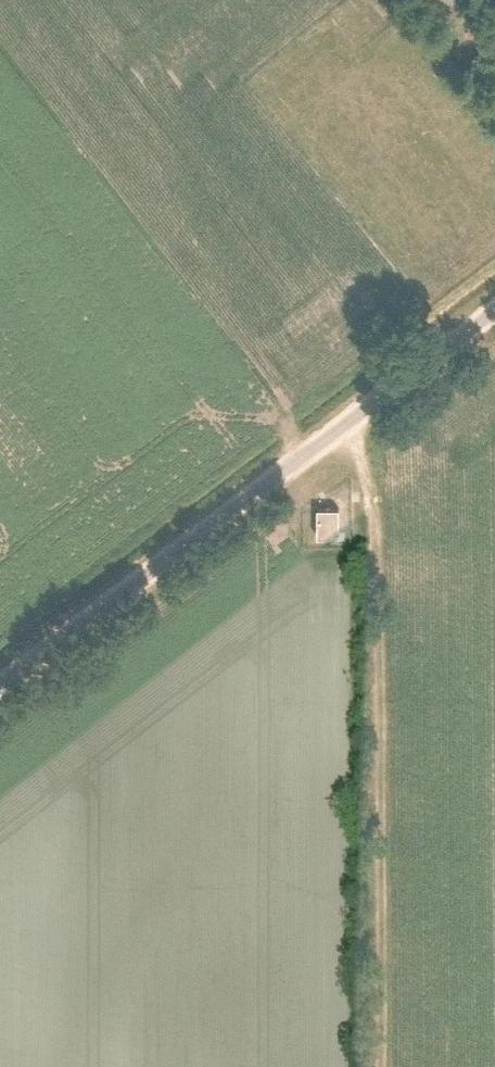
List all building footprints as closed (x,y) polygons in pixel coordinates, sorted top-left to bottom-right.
[(312,535),(342,535),(342,506),(312,506),(312,535)]
